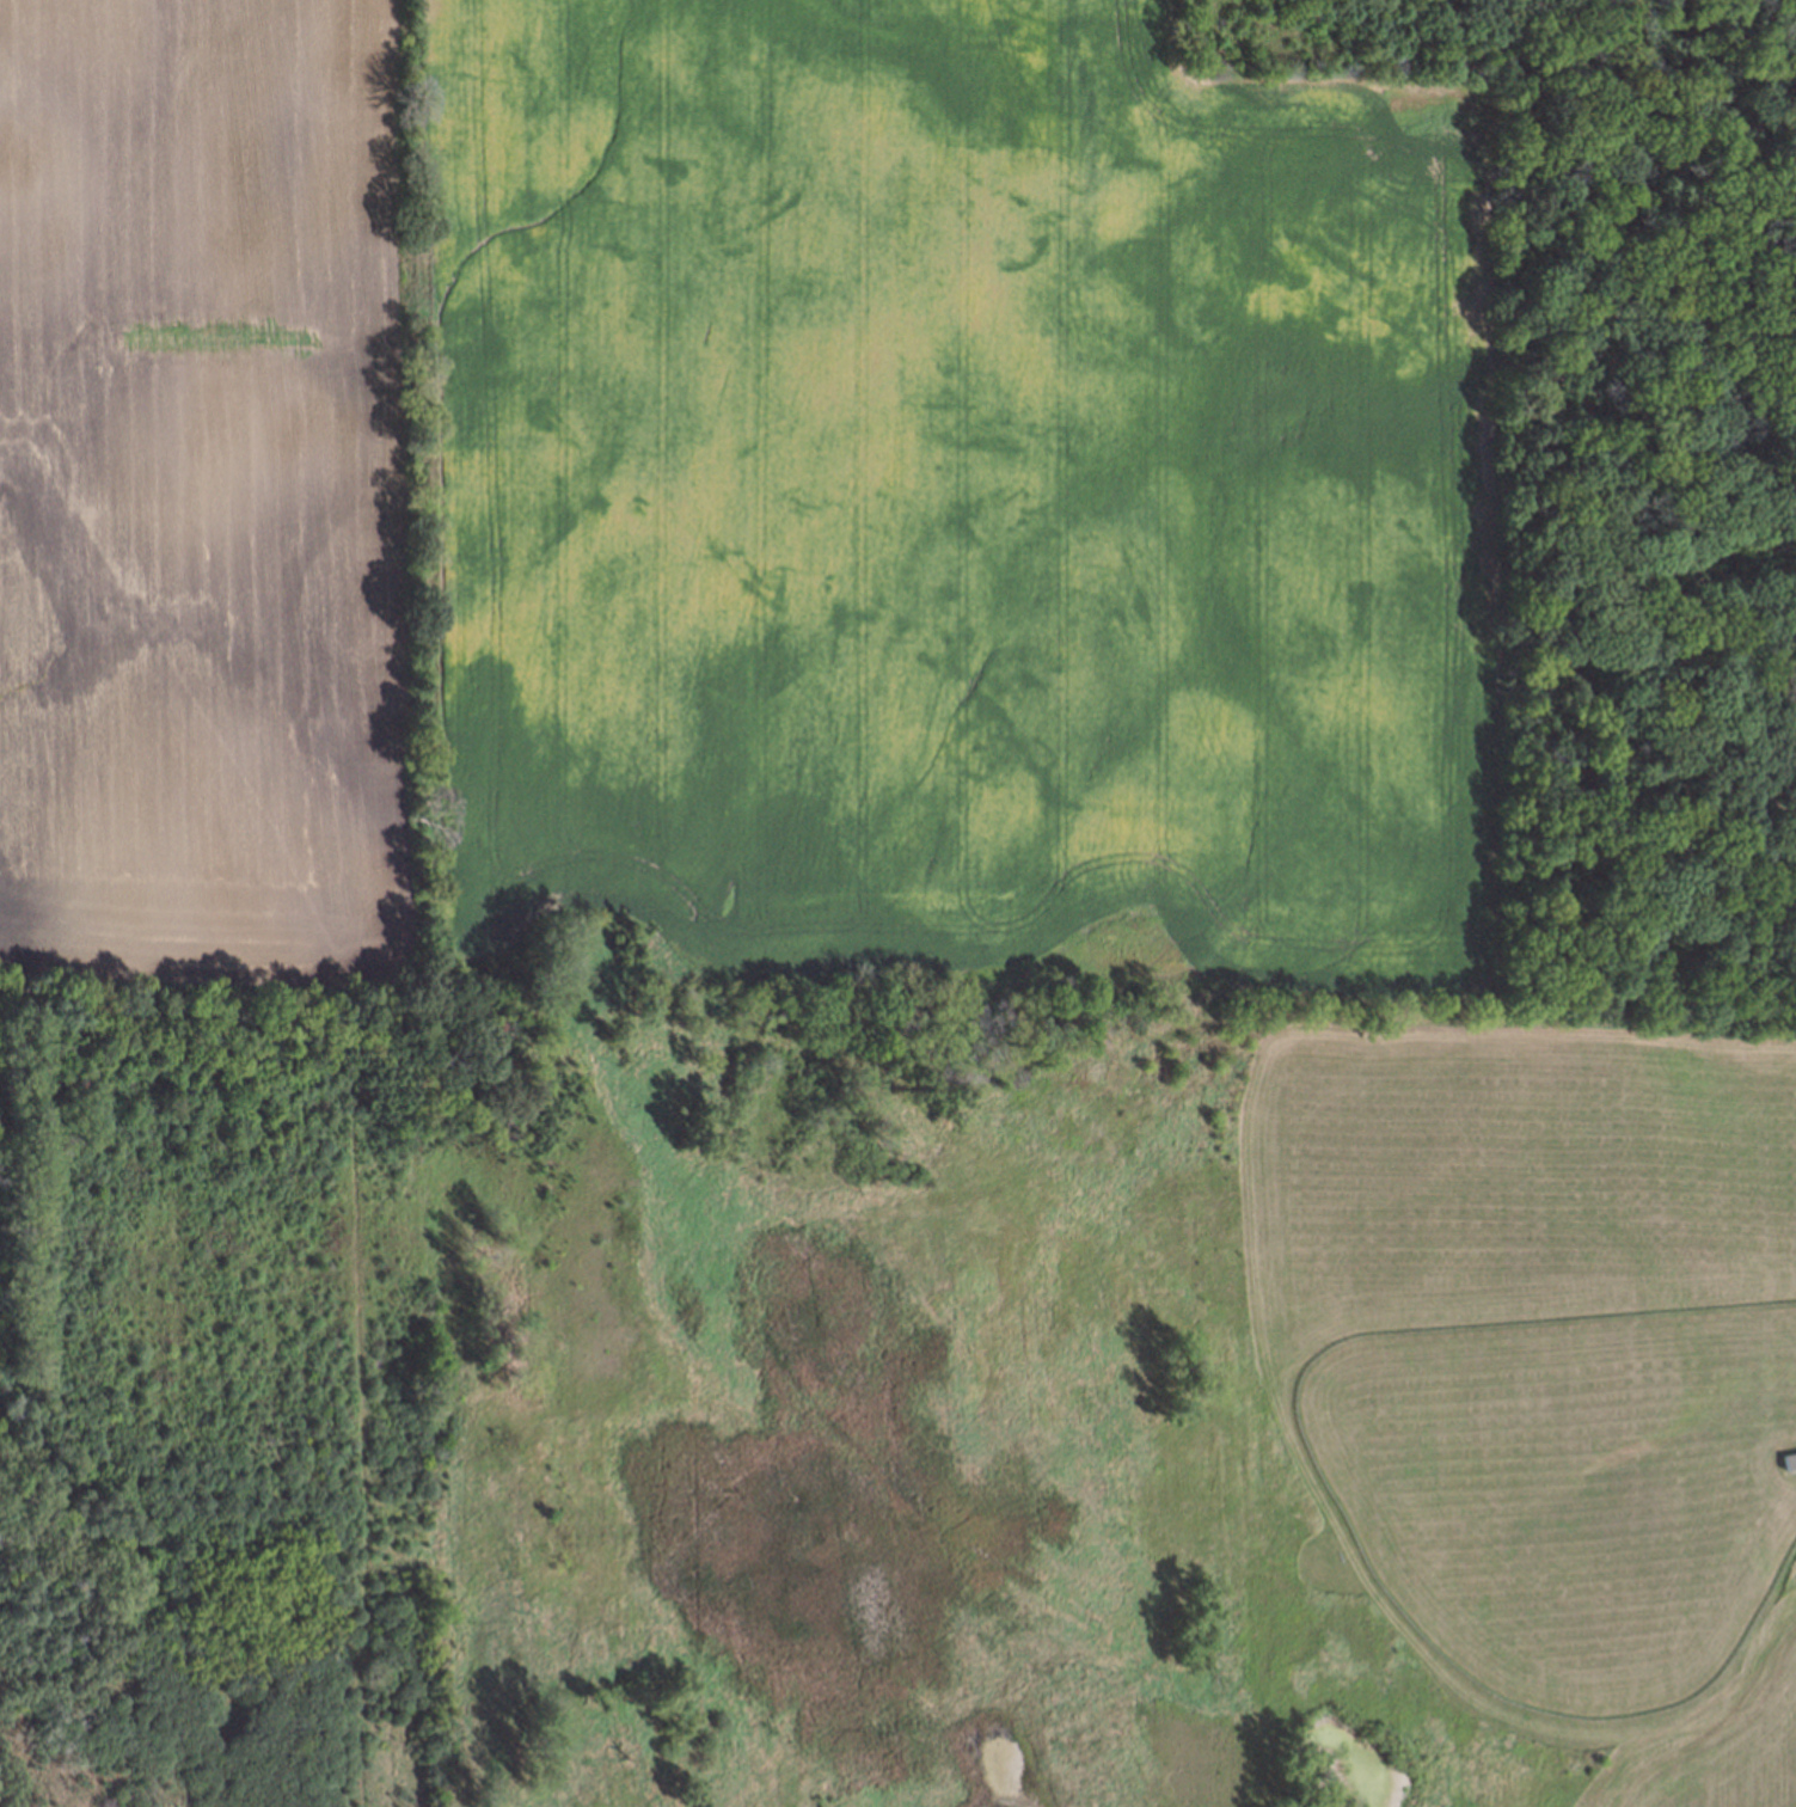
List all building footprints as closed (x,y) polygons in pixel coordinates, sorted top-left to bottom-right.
[(1779,1452),(1795,1449),(1795,1465),(1782,1468),(1779,1452)]
